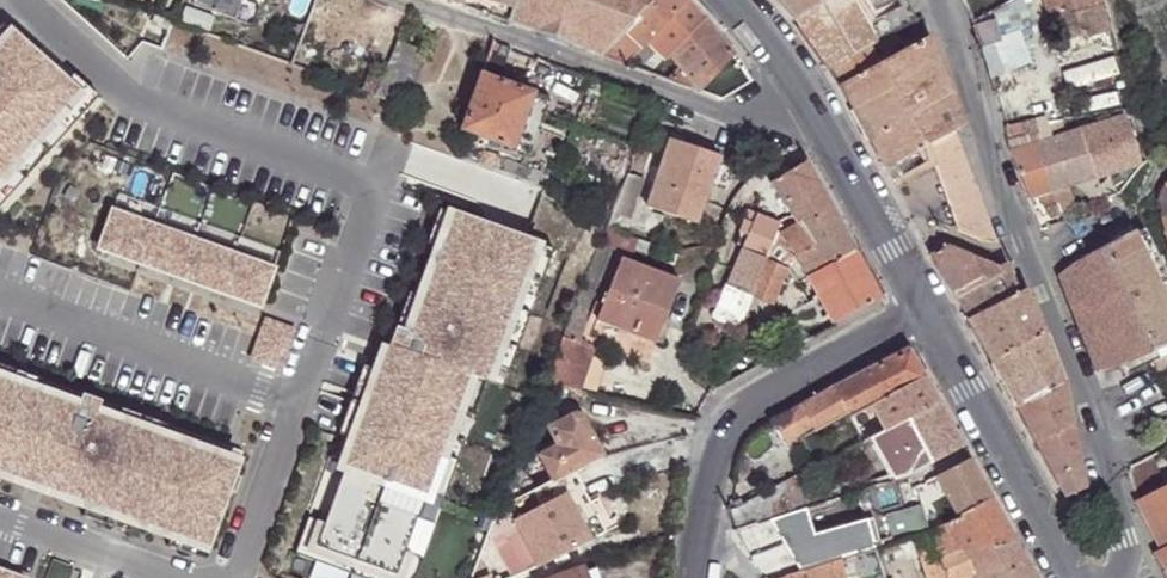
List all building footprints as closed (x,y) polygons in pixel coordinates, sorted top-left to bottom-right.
[(233,21),(241,0),(193,0),(191,5),(233,21)] [(624,29),(632,21),(624,18),(630,0),(462,0),(461,3),(510,22),(601,55),(624,29)] [(624,29),(641,46),(647,40),(685,0),(651,0),(632,21),(624,29)] [(624,18),(632,21),(651,0),(630,0),(624,18)] [(733,52),(705,18),(688,0),(685,0),(647,40),(666,59),(671,54),(675,60),(672,68),(668,80),(697,90),(733,52)] [(792,16),(822,0),(779,0),(792,16)] [(888,0),(822,0),(792,16),(811,42),(888,0)] [(905,0),(888,0),(811,42),(829,68),(915,22),(905,0)] [(980,48),(1002,41),(995,19),(973,25),(980,48)] [(927,37),(918,20),(915,22),(829,68),(886,169),(929,145),(938,169),(960,229),(955,231),(983,243),(990,242),(996,240),(954,133),(964,127),(929,37),(927,37)] [(4,22),(0,26),(0,206),(93,103),(4,22)] [(1166,56),(1166,27),(1152,31),(1159,58),(1166,56)] [(238,46),(261,54),(267,42),(244,34),(238,46)] [(392,102),(405,106),(427,54),(397,40),(380,78),(372,94),(373,95),(392,102)] [(480,137),(478,142),(487,145),(489,140),(530,155),(550,99),(498,80),(512,47),(494,41),(482,75),(462,130),(480,137)] [(634,54),(626,64),(668,80),(672,68),(634,54)] [(372,94),(380,78),(369,73),(363,91),(372,94)] [(392,102),(373,95),(368,109),(386,116),(392,102)] [(1030,197),(1144,162),(1128,116),(1113,121),(1111,116),(1100,120),(1101,125),(1074,133),(1054,138),(1012,152),(1030,197)] [(1054,138),(1074,133),(1068,117),(1047,120),(1054,138)] [(700,202),(717,156),(669,138),(644,206),(694,225),(703,203),(700,202)] [(495,154),(485,151),(484,151),(478,163),(490,168),(495,154)] [(799,227),(831,207),(806,160),(797,166),(771,183),(782,200),(794,219),(799,227)] [(627,172),(607,228),(615,231),(621,217),(625,218),(641,177),(627,172)] [(801,254),(843,228),(831,207),(799,227),(794,219),(790,222),(795,230),(803,244),(797,248),(801,254)] [(440,210),(380,371),(363,366),(295,553),(364,577),(415,577),(487,381),(503,387),(553,250),(440,210)] [(274,268),(113,211),(100,248),(260,306),(274,268)] [(783,227),(756,215),(742,250),(768,262),(783,227)] [(797,284),(806,279),(790,252),(797,248),(803,244),(795,230),(790,222),(783,227),(768,262),(788,270),(797,284)] [(806,279),(855,250),(843,228),(801,254),(797,248),(790,252),(806,279)] [(1137,231),(1082,258),(1060,274),(1074,310),(1096,370),(1121,367),(1166,346),(1166,296),(1137,231)] [(998,267),(998,266),(972,256),(947,246),(932,253),(955,294),(958,299),(983,285),(1001,276),(998,267)] [(768,262),(742,250),(719,305),(746,315),(754,294),(768,262)] [(806,279),(833,324),(881,298),(855,250),(806,279)] [(654,342),(679,282),(620,259),(596,319),(654,342)] [(788,270),(768,262),(754,294),(774,302),(788,270)] [(1008,262),(998,267),(1001,276),(983,285),(994,306),(1020,292),(1008,262)] [(983,285),(958,299),(969,320),(994,306),(983,285)] [(1027,288),(1020,292),(994,306),(969,320),(994,365),(1045,333),(1027,288)] [(571,317),(546,383),(577,391),(600,328),(571,317)] [(294,330),(266,320),(250,365),(277,375),(294,330)] [(1055,358),(1045,333),(994,365),(1005,386),(1055,358)] [(871,406),(925,377),(909,349),(834,389),(772,422),(784,443),(811,425),(814,430),(848,412),(851,417),(852,416),(863,411),(871,406)] [(1065,384),(1055,358),(1005,386),(1018,408),(1065,384)] [(0,365),(0,469),(5,471),(88,501),(133,517),(173,532),(204,543),(209,545),(242,451),(0,365)] [(885,430),(938,401),(925,377),(871,406),(885,430)] [(1073,423),(1065,384),(1018,408),(1036,442),(1073,423)] [(963,447),(938,401),(885,430),(863,442),(882,480),(904,473),(908,472),(909,473),(925,467),(931,464),(963,447)] [(869,423),(863,411),(852,416),(859,429),(869,423)] [(603,459),(606,458),(588,420),(585,418),(580,416),(577,416),(550,429),(558,449),(541,458),(553,483),(576,472),(603,459)] [(1086,488),(1073,423),(1036,442),(1067,497),(1086,488)] [(992,498),(970,458),(937,475),(950,499),(959,516),(992,498)] [(576,472),(553,483),(507,506),(506,507),(538,570),(608,534),(603,524),(611,519),(600,497),(591,502),(576,472)] [(1140,503),(1161,548),(1163,549),(1166,547),(1166,490),(1140,503)] [(788,491),(728,512),(736,530),(757,523),(795,510),(788,491)] [(927,529),(911,534),(925,577),(965,577),(975,574),(970,555),(1014,538),(992,498),(959,516),(960,518),(927,529)] [(920,509),(927,529),(960,518),(959,516),(950,499),(920,509)] [(133,517),(88,501),(82,517),(127,533),(133,517)] [(757,523),(736,530),(751,559),(771,551),(757,523)] [(204,543),(173,532),(166,548),(192,557),(198,558),(204,543)] [(1014,538),(970,555),(975,574),(975,577),(985,577),(1028,563),(1014,538)] [(1163,549),(1161,548),(1154,552),(1166,577),(1166,547),(1163,549)] [(780,577),(854,577),(859,577),(852,554),(821,564),(780,577)] [(488,572),(478,562),(472,577),(490,577),(488,572)] [(1028,563),(985,577),(1036,577),(1028,563)] [(564,577),(600,577),(596,568),(584,572),(584,570),(564,577)] [(0,570),(0,577),(23,577),(0,570)]
